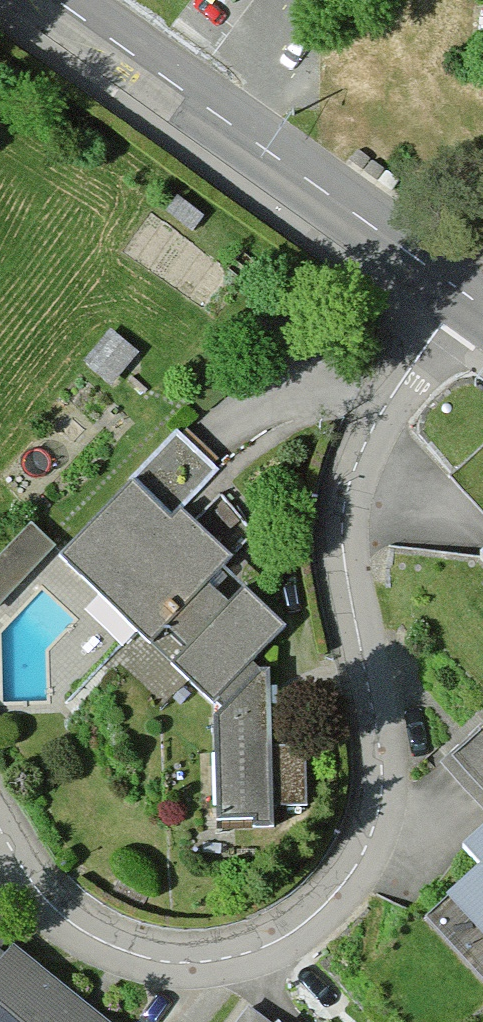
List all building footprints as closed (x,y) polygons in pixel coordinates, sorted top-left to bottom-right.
[(211,15),(221,0),(189,0),(211,15)] [(301,708),(281,638),(211,573),(224,560),(179,518),(214,480),(168,438),(46,569),(203,714),(206,828),(304,826),(301,708)] [(0,560),(0,616),(61,549),(33,524),(0,560)] [(481,810),(436,853),(451,868),(421,897),(482,960),(482,812),(481,810)] [(0,946),(0,1021),(83,1021),(0,946)]
